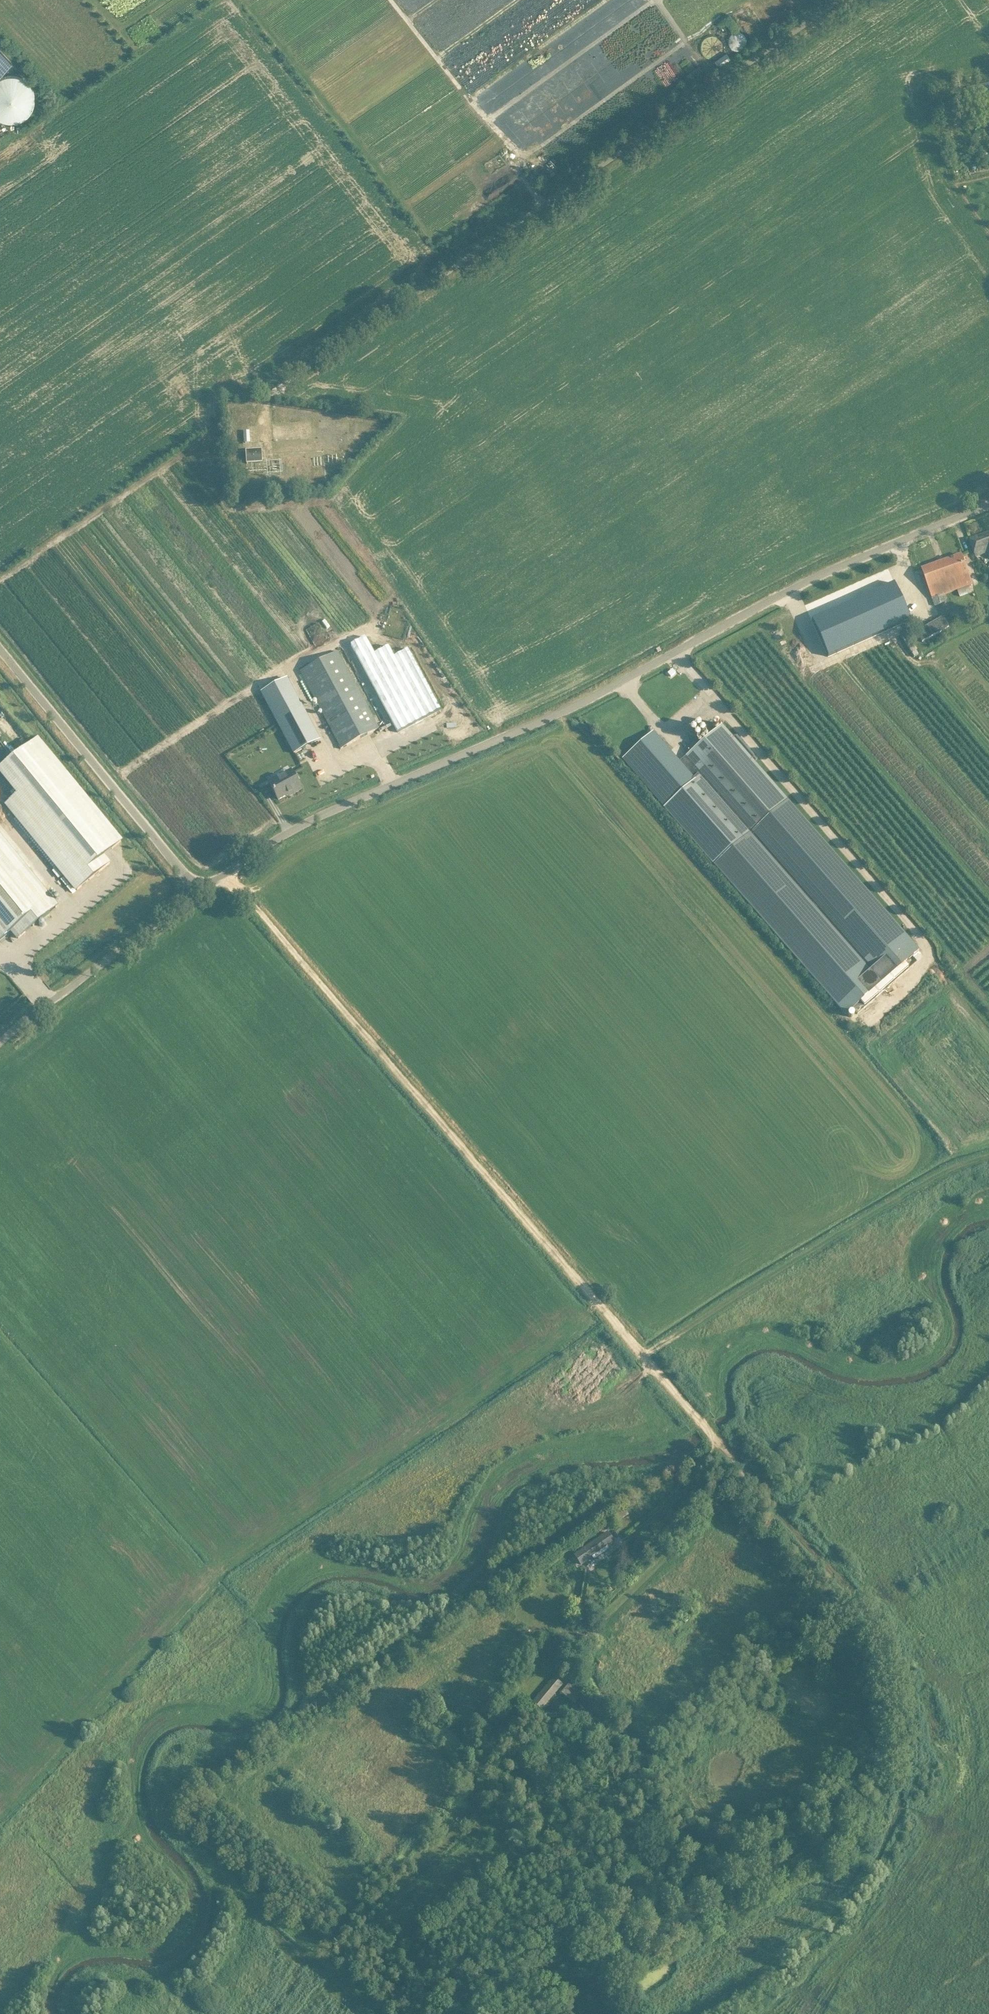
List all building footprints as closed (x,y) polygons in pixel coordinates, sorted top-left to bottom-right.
[(779,13),(783,17),(789,13),(786,8),(786,7),(779,13)] [(10,62),(0,51),(0,72),(10,62)] [(3,116),(11,117),(19,115),(26,111),(31,105),(33,97),(33,89),(30,82),(25,76),(18,72),(11,71),(4,72),(0,74),(0,114),(3,116)] [(261,449),(246,450),(247,463),(262,462),(261,449)] [(970,539),(976,557),(988,552),(988,554),(988,532),(970,539)] [(962,555),(922,570),(935,606),(947,602),(944,595),(959,590),(961,595),(975,590),(966,565),(962,555)] [(894,583),(811,620),(828,657),(911,621),(894,583)] [(943,617),(916,632),(922,642),(948,628),(943,617)] [(365,637),(351,644),(398,732),(441,710),(408,649),(394,657),(388,646),(374,654),(365,637)] [(300,671),(337,740),(340,746),(339,747),(341,749),(379,729),(337,652),(300,671)] [(287,678),(261,692),(294,753),(320,739),(287,678)] [(653,732),(622,759),(667,810),(714,865),(845,1015),(854,1008),(859,1014),(919,962),(919,961),(914,956),(920,950),(788,800),(722,724),(679,762),(653,732)] [(36,738),(1,768),(21,791),(7,803),(79,889),(110,863),(104,856),(121,841),(36,738)] [(277,790),(285,805),(300,797),(301,799),(308,795),(299,778),(277,790)] [(0,839),(0,940),(11,931),(18,939),(56,907),(0,839)] [(607,1533),(573,1556),(580,1566),(593,1557),(594,1558),(608,1549),(607,1547),(614,1542),(607,1533)] [(790,1626),(794,1630),(803,1622),(798,1618),(790,1626)] [(542,1710),(563,1685),(553,1677),(532,1702),(542,1710)] [(561,1693),(575,1704),(582,1695),(569,1684),(561,1693)] [(531,1721),(535,1716),(530,1711),(530,1712),(528,1714),(527,1715),(526,1716),(519,1724),(524,1728),(531,1721)]
